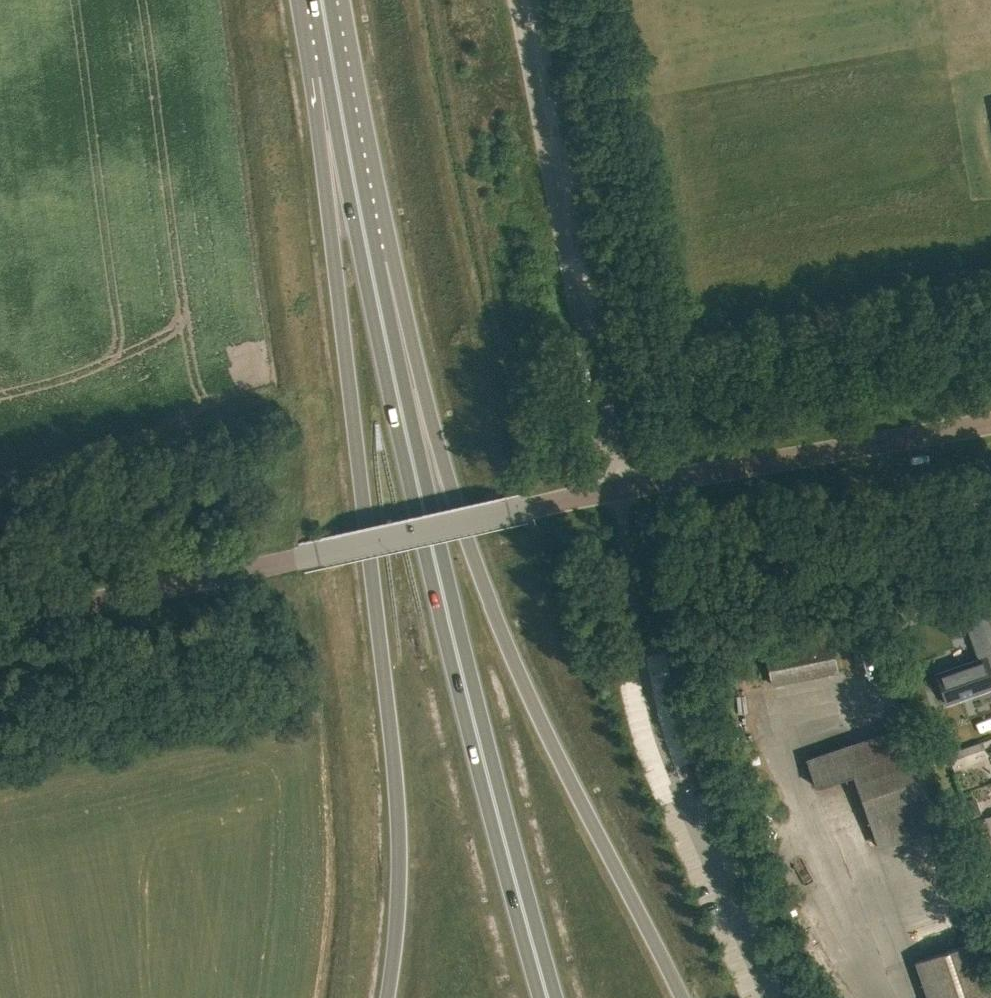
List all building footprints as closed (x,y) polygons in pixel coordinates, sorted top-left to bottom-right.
[(974,610),(980,608),(976,596),(970,598),(974,610)] [(987,611),(963,619),(977,659),(936,674),(946,704),(990,688),(990,624),(987,611)] [(771,684),(838,670),(830,634),(764,647),(771,684)] [(852,772),(878,846),(936,825),(901,724),(806,757),(816,785),(852,772)] [(984,754),(981,742),(949,753),(953,765),(984,754)] [(978,852),(990,847),(990,842),(989,836),(974,841),(978,852)] [(982,863),(986,874),(990,873),(990,860),(982,863)] [(914,960),(927,997),(990,997),(990,983),(976,939),(914,960)]
